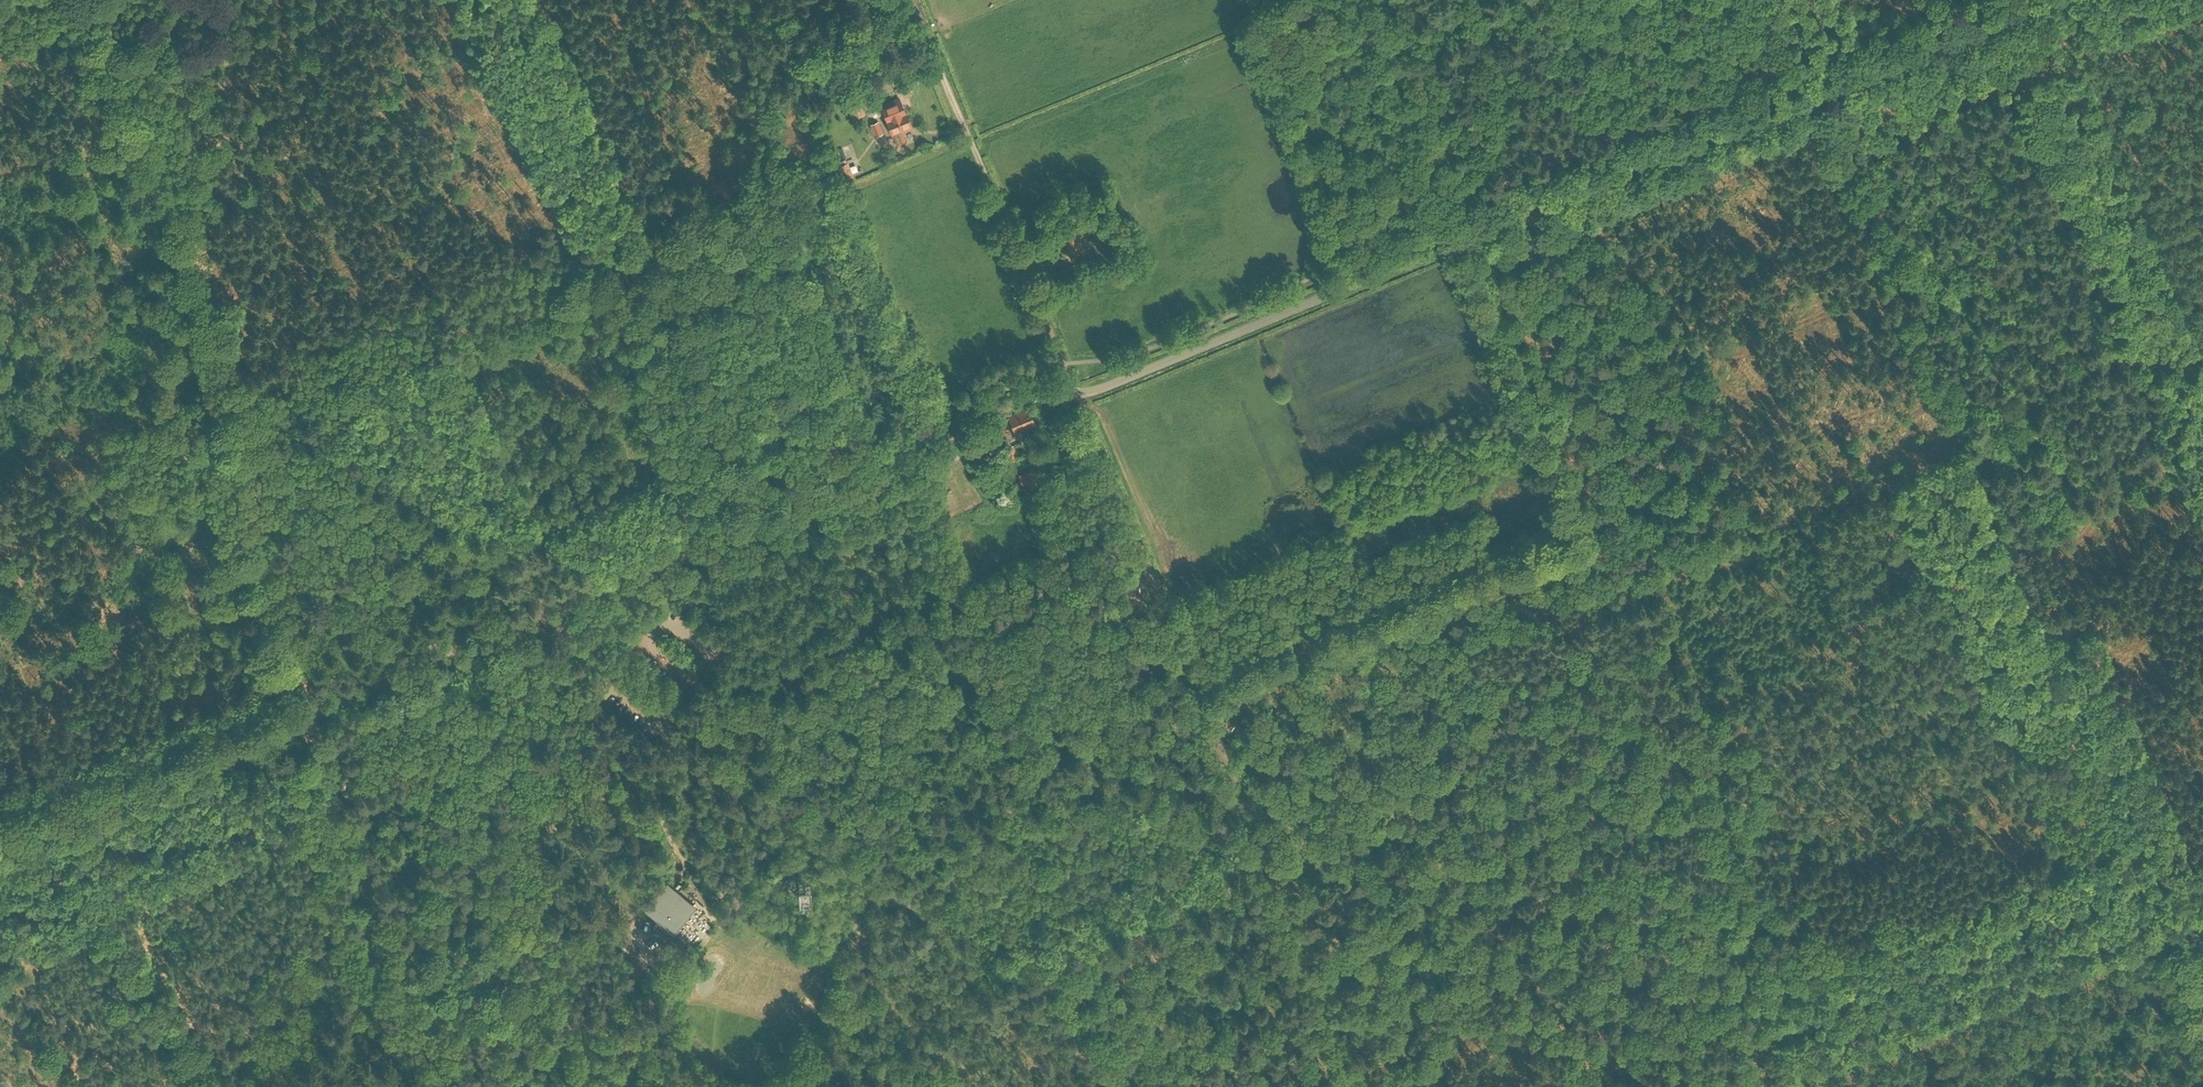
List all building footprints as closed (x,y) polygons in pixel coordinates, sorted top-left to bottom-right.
[(864,113),(856,93),(843,99),(851,118),(864,113)] [(885,117),(892,135),(911,127),(904,109),(903,109),(898,97),(880,104),(885,117)] [(884,132),(879,120),(871,124),(875,136),(884,132)] [(1060,233),(1069,254),(1094,243),(1085,223),(1060,233)] [(1027,407),(1007,415),(1015,432),(1034,424),(1027,407)] [(1013,444),(1003,448),(1008,460),(1018,457),(1013,444)] [(1019,469),(1025,483),(1048,474),(1043,464),(1033,468),(1032,464),(1019,469)] [(810,879),(810,877),(796,877),(796,891),(810,891),(810,879)] [(691,905),(667,885),(648,909),(672,929),(691,905)]
